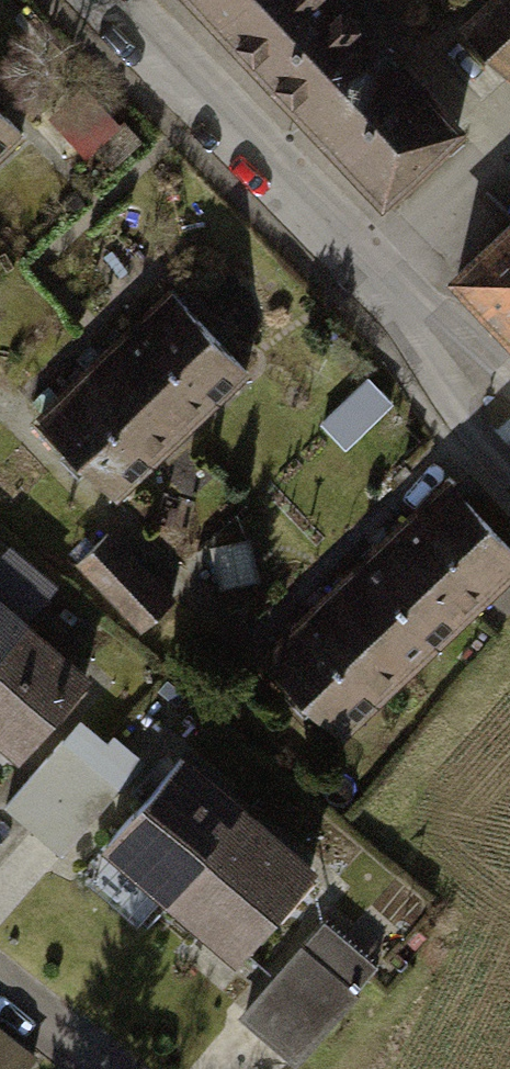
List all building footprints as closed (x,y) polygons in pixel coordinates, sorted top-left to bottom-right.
[(394,204),(478,123),(360,0),(197,0),(394,204)] [(461,33),(509,83),(509,0),(495,0),(461,33)] [(41,135),(0,90),(0,172),(41,135)] [(473,277),(509,319),(509,244),(473,277)] [(183,285),(46,425),(128,505),(265,365),(183,285)] [(509,590),(509,527),(456,472),(361,565),(447,652),(509,590)] [(115,531),(82,562),(145,627),(177,595),(115,531)] [(351,745),(447,652),(361,565),(266,658),(351,745)] [(27,646),(0,622),(0,676),(27,646)] [(33,762),(88,700),(27,646),(0,676),(0,733),(33,762)] [(86,714),(7,805),(64,855),(143,763),(86,714)] [(125,845),(190,897),(254,818),(189,765),(125,845)] [(190,897),(255,949),(319,870),(254,818),(190,897)] [(310,957),(263,1015),(310,1053),(357,995),(310,957)]
